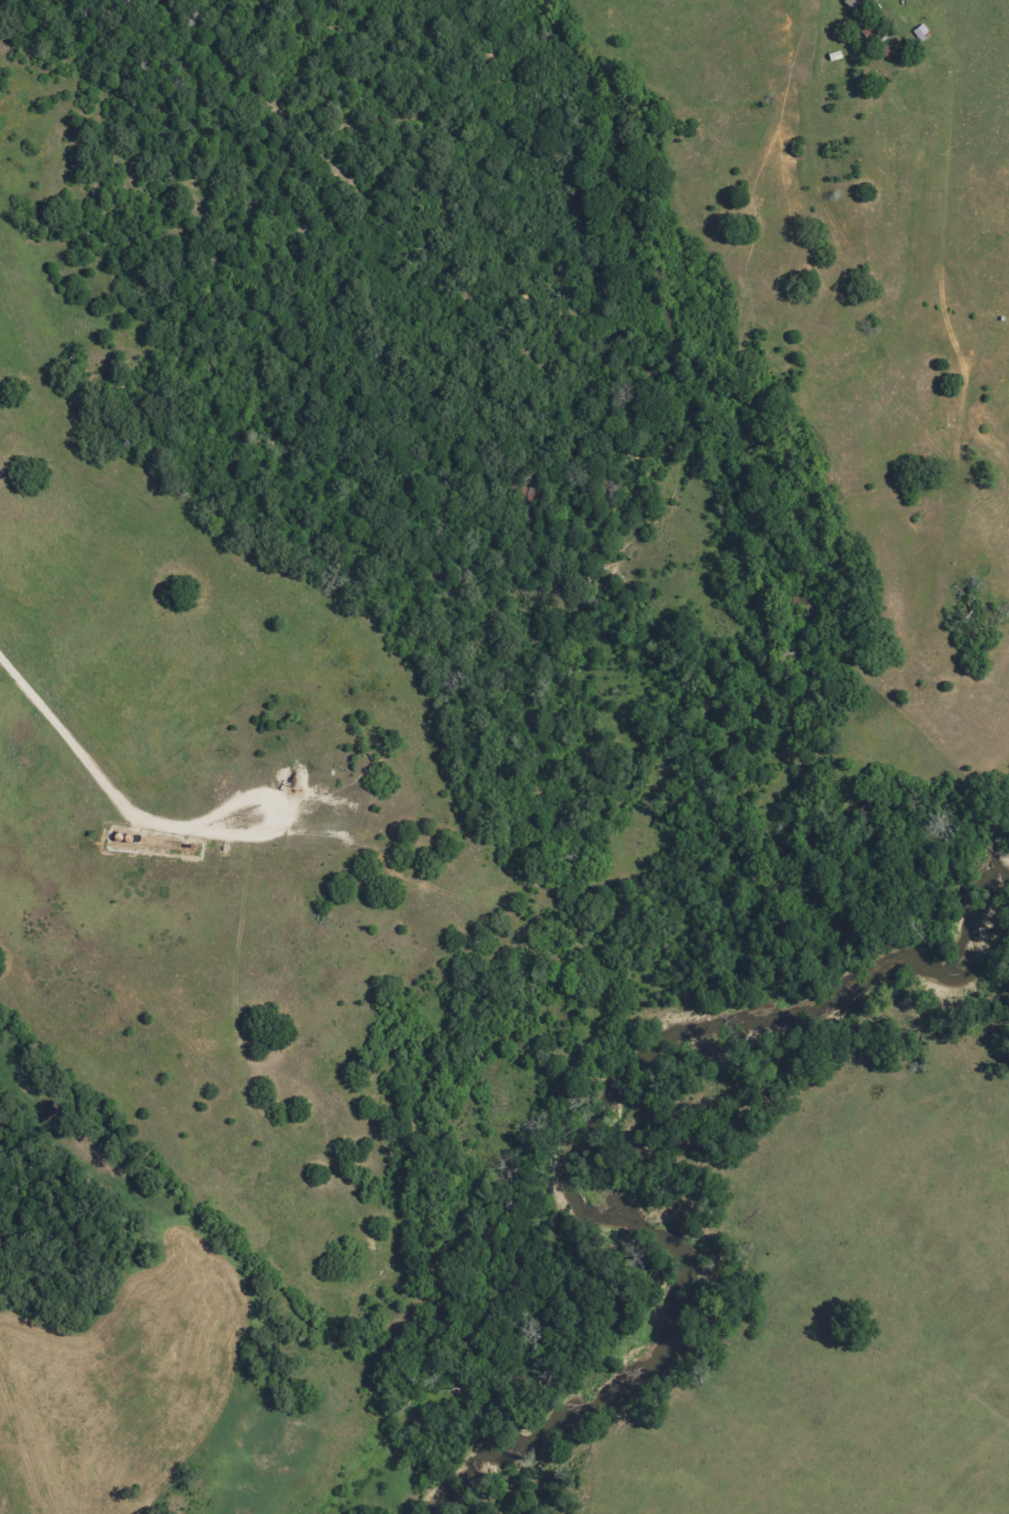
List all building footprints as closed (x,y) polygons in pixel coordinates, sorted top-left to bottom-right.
[(863,15),(875,0),(849,0),(847,2),(863,15)]
